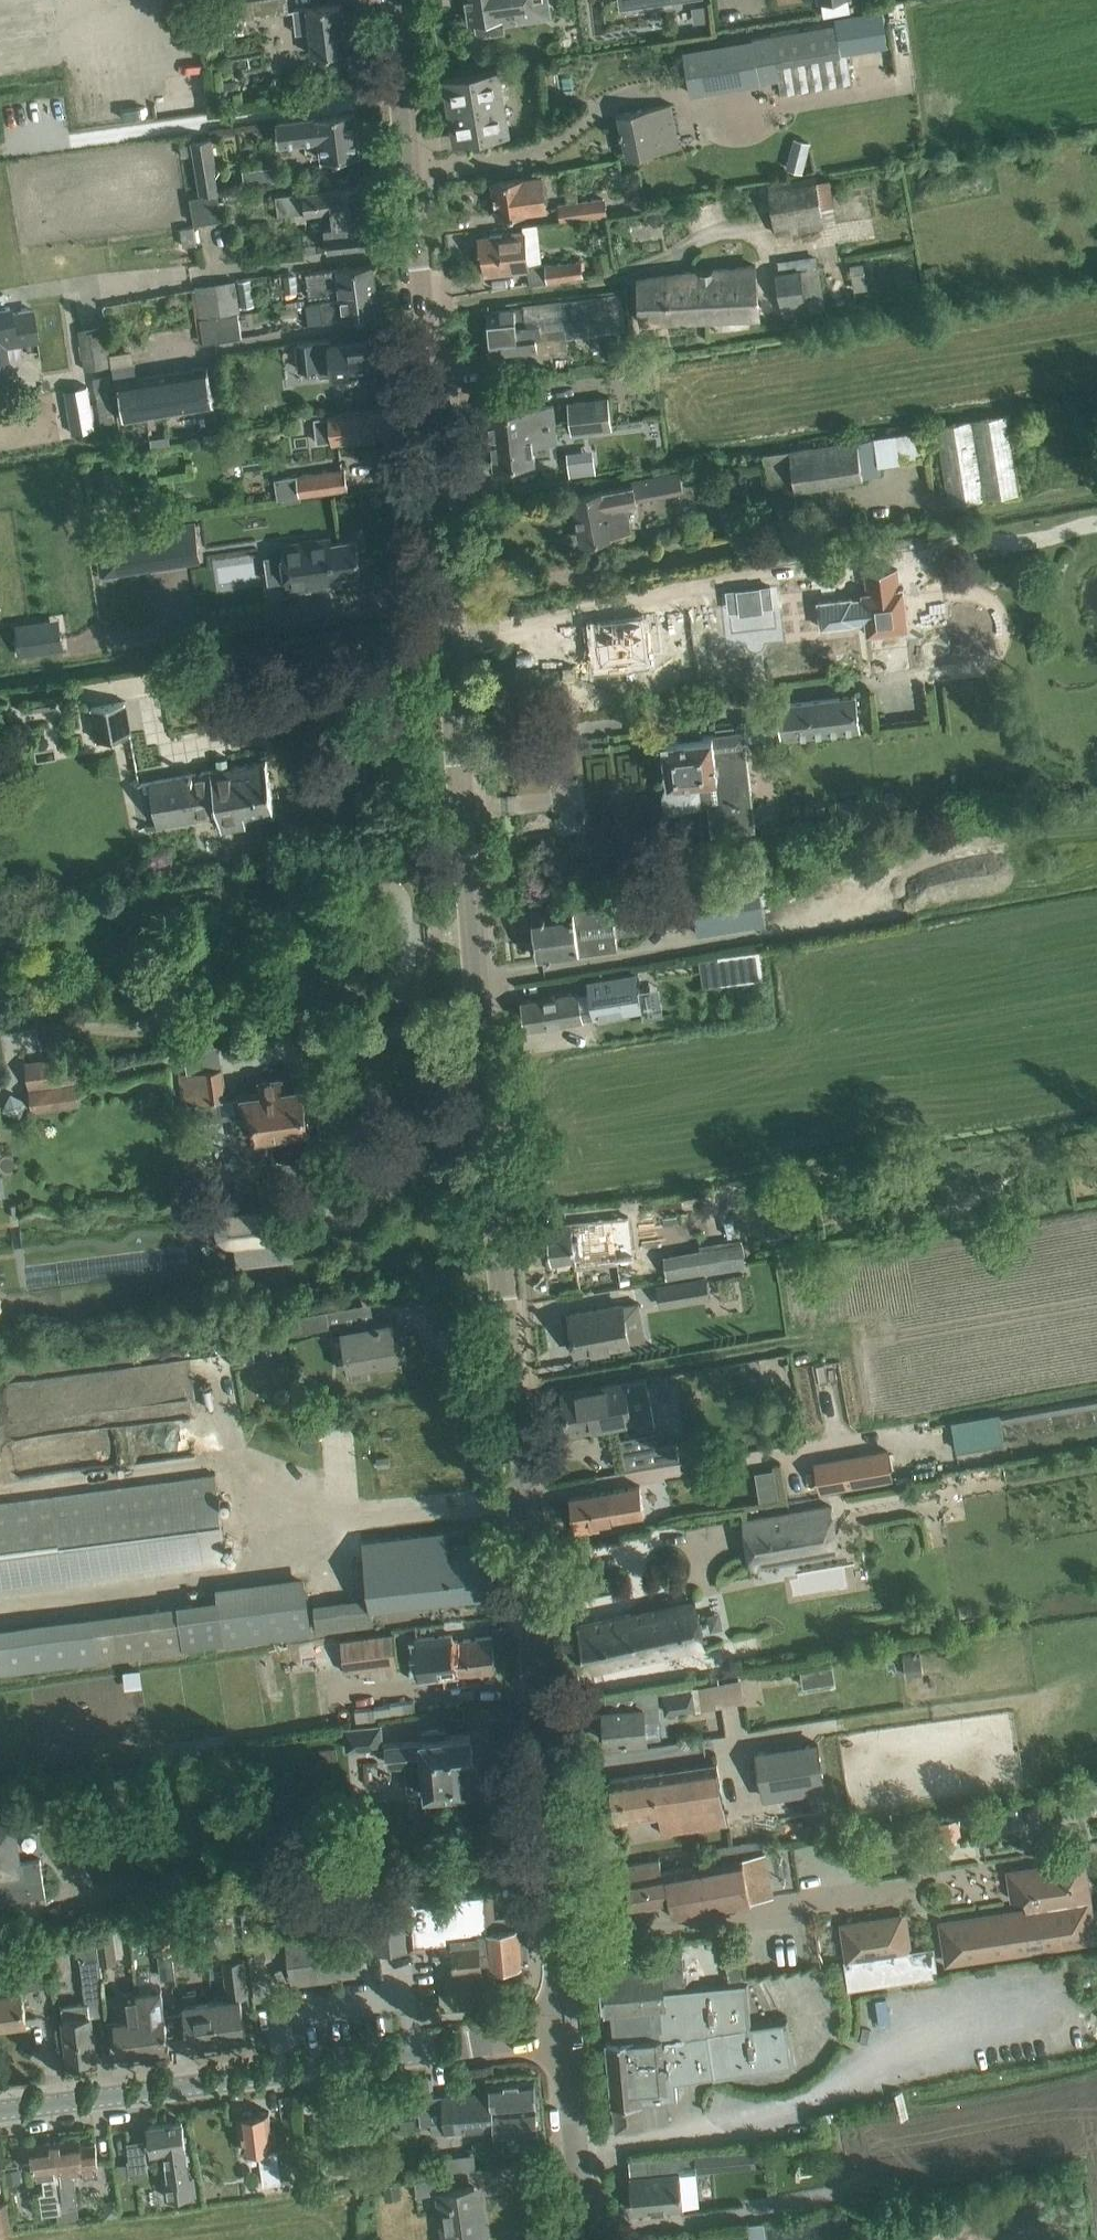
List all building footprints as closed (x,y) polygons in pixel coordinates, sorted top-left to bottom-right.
[(289,11),(287,0),(244,0),(200,7),(205,38),(243,32),(242,23),(247,22),(246,18),(289,11)] [(549,0),(467,0),(470,21),(504,17),(504,22),(551,16),(549,0)] [(349,51),(344,3),(308,7),(294,9),(297,33),(310,31),(313,55),(349,51)] [(705,6),(695,7),(697,21),(707,19),(705,6)] [(856,19),(684,49),(692,93),(778,78),(782,96),(896,75),(886,18),(856,23),(856,19)] [(499,66),(446,75),(451,108),(504,99),(499,66)] [(162,98),(200,98),(200,74),(162,75),(162,98)] [(239,78),(221,79),(222,93),(240,91),(239,78)] [(510,132),(504,99),(451,108),(456,141),(510,132)] [(682,146),(679,127),(674,102),(619,113),(622,129),(620,129),(621,133),(623,133),(628,157),(682,146)] [(360,155),(355,112),(318,116),(318,117),(277,122),(280,144),(320,139),(323,159),(360,155)] [(220,190),(212,137),(192,141),(201,193),(220,190)] [(194,154),(192,143),(181,145),(183,156),(194,154)] [(790,159),(787,170),(804,174),(807,164),(790,159)] [(543,205),(540,188),(538,174),(493,181),(498,216),(531,211),(530,207),(543,205)] [(830,178),(768,188),(775,235),(823,227),(823,224),(837,221),(830,178)] [(375,237),(374,230),(371,227),(370,224),(369,224),(364,184),(277,195),(278,201),(279,215),(292,213),(291,209),(306,207),(307,214),(333,211),(334,224),(326,225),(329,249),(373,244),(373,240),(375,237)] [(605,198),(558,204),(560,221),(607,215),(605,198)] [(654,208),(650,213),(651,219),(656,223),(662,222),(666,217),(665,211),(660,207),(654,208)] [(194,225),(181,228),(184,245),(197,243),(194,225)] [(502,234),(480,237),(483,262),(485,262),(487,274),(529,270),(528,265),(528,257),(526,242),(531,241),(530,232),(525,232),(502,234)] [(316,242),(303,244),(304,252),(317,251),(316,242)] [(548,262),(528,265),(529,270),(531,284),(550,281),(583,275),(581,258),(548,263),(548,262)] [(780,271),(776,271),(782,314),(827,308),(820,258),(779,264),(780,271)] [(377,286),(374,263),(338,268),(307,272),(310,296),(341,291),(342,296),(343,303),(359,300),(357,289),(377,286)] [(865,264),(852,266),(854,285),(868,284),(865,264)] [(764,309),(759,265),(640,277),(644,321),(764,309)] [(221,314),(216,283),(196,286),(201,316),(220,314),(221,314)] [(380,314),(377,286),(357,289),(359,300),(343,303),(342,296),(322,299),(325,321),(344,318),(344,319),(380,314)] [(625,328),(622,293),(524,303),(524,307),(527,331),(540,330),(541,337),(567,335),(625,328)] [(32,309),(11,313),(9,306),(0,308),(0,363),(8,361),(5,345),(38,339),(32,309)] [(527,331),(524,307),(488,311),(493,351),(536,347),(537,352),(568,349),(567,335),(541,337),(540,330),(527,331)] [(224,339),(220,314),(201,316),(204,342),(224,339)] [(618,338),(607,339),(610,361),(621,360),(618,338)] [(332,339),(298,341),(300,363),(300,370),(318,368),(324,375),(334,374),(349,373),(371,371),(371,367),(373,365),(372,355),(369,354),(368,339),(332,342),(332,339)] [(215,404),(208,366),(119,381),(125,419),(215,404)] [(93,378),(96,392),(114,388),(111,374),(93,378)] [(88,385),(64,389),(72,435),(96,430),(88,385)] [(616,427),(612,396),(599,397),(602,428),(616,427)] [(602,428),(599,397),(586,399),(588,414),(573,416),(575,431),(602,428)] [(588,414),(586,399),(571,401),(573,416),(588,414)] [(244,400),(230,404),(234,418),(248,414),(244,400)] [(547,422),(558,421),(556,404),(532,407),(532,408),(490,412),(492,439),(534,433),(533,427),(548,425),(547,422)] [(404,434),(400,406),(314,416),(317,444),(404,434)] [(938,422),(947,502),(1018,495),(1009,414),(938,422)] [(535,444),(560,441),(558,421),(547,422),(548,425),(533,427),(534,433),(492,439),(495,465),(537,461),(535,444)] [(169,434),(151,437),(152,447),(171,444),(169,434)] [(576,470),(622,464),(619,439),(573,445),(576,470)] [(791,451),(764,455),(769,489),(795,485),(796,488),(861,479),(856,442),(791,451)] [(344,469),(297,476),(275,479),(278,498),(347,488),(344,469)] [(632,530),(627,503),(684,492),(680,471),(633,479),(634,485),(604,491),(604,490),(575,495),(583,539),(612,534),(632,530)] [(695,471),(685,473),(687,483),(697,481),(695,471)] [(104,502),(92,504),(95,520),(107,519),(104,502)] [(196,522),(96,536),(102,575),(201,560),(196,522)] [(331,537),(282,544),(288,591),(338,584),(337,576),(361,572),(357,539),(332,543),(331,537)] [(851,598),(818,604),(822,630),(855,625),(855,623),(866,621),(868,634),(909,627),(902,586),(898,587),(895,568),(863,573),(866,592),(861,593),(862,598),(851,600),(851,598)] [(771,592),(727,596),(728,606),(730,606),(730,605),(739,604),(739,605),(743,604),(743,602),(747,602),(747,604),(753,603),(753,601),(757,601),(757,603),(761,602),(770,601),(770,602),(772,601),(771,592)] [(597,616),(595,616),(600,659),(602,659),(616,657),(617,661),(630,660),(629,656),(646,654),(642,612),(597,617),(597,616)] [(59,619),(15,625),(19,653),(63,647),(59,619)] [(756,828),(746,740),(784,735),(784,736),(860,727),(856,694),(780,703),(783,727),(745,732),(745,730),(735,731),(735,726),(716,728),(717,733),(714,734),(714,733),(666,739),(671,782),(675,782),(675,787),(666,788),(665,790),(665,792),(664,794),(664,797),(664,799),(665,801),(665,804),(666,806),(667,809),(669,811),(702,804),(702,803),(709,803),(712,833),(756,828)] [(1090,716),(1096,714),(1096,696),(1086,698),(1090,716)] [(126,701),(90,708),(96,741),(132,734),(132,733),(128,733),(122,703),(127,703),(126,701)] [(228,756),(217,758),(219,769),(230,767),(228,756)] [(276,814),(267,761),(152,782),(160,824),(220,813),(223,829),(247,824),(246,820),(276,814)] [(843,827),(864,825),(861,796),(839,799),(843,827)] [(1058,838),(1046,840),(1050,856),(1062,853),(1058,838)] [(799,870),(708,882),(713,917),(803,905),(799,870)] [(618,947),(612,903),(534,914),(540,958),(618,947)] [(702,982),(759,980),(758,952),(701,954),(702,982)] [(579,991),(523,1000),(527,1028),(583,1019),(583,1018),(595,1016),(595,1017),(642,1009),(636,972),(589,980),(591,990),(579,992),(579,991)] [(223,1062),(181,1068),(185,1098),(227,1092),(223,1062)] [(311,1114),(314,1107),(313,1106),(309,1099),(307,1100),(305,1085),(284,1088),(282,1077),(260,1080),(261,1087),(234,1091),(236,1111),(242,1111),(245,1133),(259,1131),(259,1134),(263,1133),(264,1140),(286,1137),(285,1132),(311,1129),(309,1115),(311,1114)] [(33,1105),(77,1099),(74,1081),(31,1088),(33,1105)] [(227,1184),(192,1189),(193,1200),(228,1195),(227,1184)] [(266,1240),(263,1211),(231,1215),(228,1215),(225,1217),(222,1219),(220,1222),(219,1226),(218,1229),(219,1233),(220,1236),(222,1239),(224,1241),(227,1243),(231,1244),(234,1244),(266,1240)] [(632,1243),(629,1216),(548,1225),(552,1262),(576,1260),(576,1265),(618,1260),(616,1245),(632,1243)] [(699,1248),(663,1255),(668,1280),(747,1265),(741,1236),(699,1244),(699,1248)] [(678,1280),(656,1284),(661,1307),(682,1303),(710,1297),(709,1293),(706,1275),(678,1280)] [(630,1343),(624,1303),(569,1313),(576,1352),(630,1343)] [(239,1325),(227,1327),(233,1359),(245,1357),(243,1347),(280,1340),(279,1335),(333,1326),(330,1309),(276,1319),(239,1325)] [(370,1326),(345,1330),(351,1364),(354,1377),(371,1374),(368,1361),(376,1360),(398,1356),(398,1355),(394,1356),(391,1343),(395,1342),(392,1322),(370,1326)] [(654,1424),(646,1378),(563,1393),(570,1432),(633,1421),(643,1426),(654,1424)] [(274,1394),(274,1395),(274,1396),(275,1397),(275,1398),(276,1399),(276,1400),(277,1400),(278,1401),(279,1402),(280,1402),(281,1402),(282,1402),(283,1402),(284,1402),(285,1402),(286,1402),(286,1401),(287,1401),(288,1400),(289,1399),(289,1398),(290,1397),(290,1396),(290,1395),(290,1394),(290,1393),(290,1392),(290,1391),(289,1390),(288,1389),(287,1388),(286,1387),(285,1387),(284,1387),(284,1386),(283,1386),(282,1386),(281,1386),(280,1387),(279,1387),(278,1388),(277,1388),(276,1389),(276,1390),(275,1391),(275,1392),(274,1393),(274,1394)] [(1000,1412),(953,1420),(958,1449),(1005,1441),(1000,1412)] [(794,1424),(785,1425),(787,1440),(796,1439),(794,1424)] [(659,1446),(623,1453),(626,1469),(662,1462),(680,1459),(677,1443),(659,1446)] [(816,1465),(821,1493),(847,1488),(894,1480),(889,1452),(842,1460),(816,1465)] [(377,1455),(378,1466),(391,1464),(390,1453),(377,1455)] [(0,1501),(0,1590),(66,1582),(226,1561),(227,1561),(224,1538),(215,1473),(55,1493),(0,1501)] [(949,1474),(938,1475),(940,1487),(951,1486),(949,1474)] [(645,1512),(641,1486),(571,1497),(576,1533),(600,1529),(599,1519),(645,1512)] [(777,1488),(757,1491),(758,1502),(779,1499),(777,1488)] [(828,1506),(769,1516),(741,1520),(745,1549),(788,1542),(791,1559),(835,1552),(828,1506)] [(449,1531),(363,1541),(369,1601),(370,1609),(372,1609),(491,1595),(485,1542),(451,1546),(449,1531)] [(703,1643),(699,1622),(694,1599),(578,1625),(588,1670),(642,1658),(642,1657),(703,1643)] [(398,1664),(394,1634),(341,1640),(344,1660),(345,1671),(398,1664)] [(458,1673),(453,1640),(453,1634),(416,1638),(418,1656),(409,1657),(411,1679),(421,1678),(458,1673)] [(496,1669),(492,1635),(453,1640),(458,1673),(474,1671),(496,1669)] [(344,1660),(341,1640),(278,1648),(280,1666),(310,1663),(310,1665),(344,1660)] [(276,1653),(260,1654),(263,1699),(279,1698),(276,1653)] [(922,1653),(905,1655),(907,1675),(925,1672),(922,1653)] [(741,1680),(697,1686),(701,1708),(744,1701),(741,1680)] [(661,1718),(658,1686),(634,1690),(636,1706),(605,1709),(606,1723),(600,1726),(601,1736),(607,1738),(607,1742),(647,1738),(646,1719),(661,1718)] [(695,1707),(693,1690),(664,1694),(666,1711),(695,1707)] [(392,1703),(354,1709),(356,1722),(394,1716),(392,1703)] [(381,1722),(344,1726),(346,1750),(383,1747),(381,1722)] [(470,1786),(467,1757),(474,1756),(472,1732),(440,1735),(440,1728),(422,1729),(423,1739),(388,1742),(390,1761),(406,1759),(409,1790),(428,1788),(428,1790),(470,1786)] [(827,1786),(816,1737),(744,1753),(755,1802),(827,1786)] [(224,1742),(135,1756),(137,1769),(226,1755),(224,1742)] [(727,1821),(721,1784),(718,1762),(610,1778),(618,1821),(659,1813),(663,1832),(727,1821)] [(0,1787),(0,1799),(9,1798),(7,1786),(0,1787)] [(1023,1807),(1010,1809),(1013,1829),(1026,1826),(1023,1807)] [(960,1816),(940,1820),(944,1840),(964,1837),(960,1816)] [(41,1858),(17,1862),(11,1824),(0,1826),(0,1902),(46,1894),(41,1858)] [(910,1838),(901,1840),(903,1848),(911,1847),(910,1838)] [(752,1903),(744,1857),(666,1871),(671,1901),(674,1917),(752,1903)] [(671,1901),(666,1871),(655,1873),(652,1860),(627,1864),(629,1878),(627,1878),(632,1908),(671,1901)] [(1029,1908),(942,1922),(948,1961),(989,1955),(1089,1940),(1083,1902),(1091,1900),(1084,1860),(1056,1864),(1010,1871),(1014,1900),(1027,1898),(1029,1908)] [(491,1885),(419,1891),(422,1918),(444,1916),(446,1936),(474,1933),(475,1947),(487,1946),(489,1966),(524,1962),(524,1961),(530,1960),(530,1954),(531,1954),(528,1924),(527,1925),(526,1913),(502,1915),(502,1914),(494,1915),(491,1885)] [(368,1892),(349,1894),(355,1933),(357,1948),(374,1945),(374,1952),(410,1949),(404,1893),(404,1888),(368,1892)] [(419,1891),(404,1893),(410,1949),(435,1946),(436,1953),(437,1960),(455,1958),(457,1974),(483,1971),(483,1968),(489,1968),(488,1966),(489,1966),(487,1946),(475,1947),(474,1933),(446,1936),(444,1916),(422,1918),(419,1891)] [(890,1922),(889,1915),(853,1922),(860,1956),(916,1946),(910,1919),(890,1922)] [(205,1939),(203,1920),(169,1924),(171,1943),(205,1939)] [(171,1943),(169,1924),(154,1926),(157,1951),(172,1949),(171,1943)] [(118,1959),(113,1933),(98,1935),(103,1962),(118,1959)] [(359,1968),(355,1933),(288,1942),(294,1981),(326,1977),(325,1972),(359,1968)] [(63,1936),(47,1938),(50,1953),(65,1951),(63,1936)] [(727,1939),(726,1974),(739,1974),(740,1940),(727,1939)] [(935,1946),(905,1950),(849,1959),(845,1959),(849,1988),(939,1975),(935,1946)] [(682,1949),(664,1950),(660,1951),(661,1965),(601,1971),(605,2012),(612,2011),(665,2007),(664,1990),(664,1986),(686,1983),(682,1949)] [(22,1988),(47,1985),(42,1953),(16,1957),(18,1970),(5,1971),(8,1990),(0,1991),(0,2024),(27,2020),(22,1988)] [(105,2013),(98,1956),(79,1958),(85,2002),(62,2005),(64,2019),(63,2019),(69,2059),(76,2058),(78,2061),(88,2060),(90,2057),(97,2056),(91,2015),(105,2013)] [(247,2036),(242,1995),(250,1994),(248,1976),(245,1956),(218,1959),(221,1978),(226,1977),(229,1995),(213,1997),(219,2039),(247,2036)] [(793,2064),(790,2043),(786,2019),(750,2025),(746,1982),(664,1990),(665,2007),(612,2011),(615,2040),(607,2040),(613,2104),(614,2104),(616,2128),(644,2125),(644,2124),(642,2102),(667,2099),(678,2098),(676,2081),(714,2075),(714,2076),(793,2064)] [(162,1987),(152,1988),(138,1990),(146,2049),(170,2046),(162,1987)] [(219,2039),(213,1997),(196,2000),(194,1989),(184,1990),(191,2043),(219,2039)] [(146,2049),(138,1990),(123,1992),(127,2017),(115,2019),(120,2053),(146,2049)] [(482,1990),(442,1993),(444,2011),(484,2007),(482,1990)] [(429,2076),(418,2077),(419,2092),(431,2091),(429,2076)] [(445,2116),(432,2118),(433,2130),(461,2128),(460,2111),(537,2104),(537,2105),(538,2104),(535,2077),(490,2081),(491,2090),(443,2094),(445,2116)] [(667,2099),(642,2102),(644,2124),(669,2121),(667,2099)] [(537,2104),(460,2111),(461,2128),(497,2124),(498,2134),(517,2132),(539,2131),(537,2105),(537,2104)] [(279,2160),(275,2127),(272,2127),(270,2110),(253,2113),(251,2110),(245,2110),(243,2114),(240,2114),(245,2149),(260,2147),(264,2177),(292,2173),(290,2158),(279,2160)] [(837,2112),(824,2114),(825,2124),(838,2123),(838,2118),(837,2112)] [(182,2120),(149,2125),(152,2147),(153,2151),(166,2149),(168,2167),(169,2167),(170,2179),(164,2179),(166,2195),(192,2192),(188,2164),(188,2162),(185,2142),(182,2120)] [(79,2209),(74,2168),(84,2167),(84,2172),(88,2175),(95,2174),(98,2171),(97,2165),(99,2165),(96,2142),(82,2144),(81,2137),(56,2140),(60,2169),(61,2169),(63,2181),(69,2181),(71,2197),(57,2198),(60,2220),(80,2217),(79,2209)] [(63,2181),(61,2169),(60,2169),(56,2140),(31,2144),(36,2174),(43,2173),(46,2191),(40,2192),(43,2213),(58,2211),(59,2220),(60,2220),(57,2198),(71,2197),(69,2181),(63,2181)] [(145,2140),(129,2142),(131,2159),(132,2159),(147,2157),(145,2140)] [(812,2146),(805,2152),(812,2158),(818,2152),(812,2146)] [(455,2169),(479,2165),(476,2151),(453,2156),(455,2169)] [(728,2151),(695,2154),(697,2171),(730,2167),(728,2151)] [(684,2206),(681,2172),(697,2171),(695,2154),(658,2157),(659,2173),(630,2175),(634,2211),(684,2206)] [(18,2167),(5,2169),(7,2181),(20,2179),(18,2167)] [(324,2173),(310,2174),(312,2187),(325,2186),(324,2173)] [(399,2182),(384,2184),(386,2198),(401,2196),(399,2182)] [(482,2198),(477,2199),(475,2186),(439,2191),(445,2239),(482,2239),(480,2228),(486,2227),(482,2198)] [(117,2201),(104,2203),(106,2217),(120,2215),(117,2201)] [(0,2203),(0,2230),(10,2229),(6,2202),(0,2203)] [(900,2215),(888,2221),(894,2232),(906,2226),(900,2215)] [(765,2221),(748,2223),(750,2239),(767,2239),(765,2221)]
